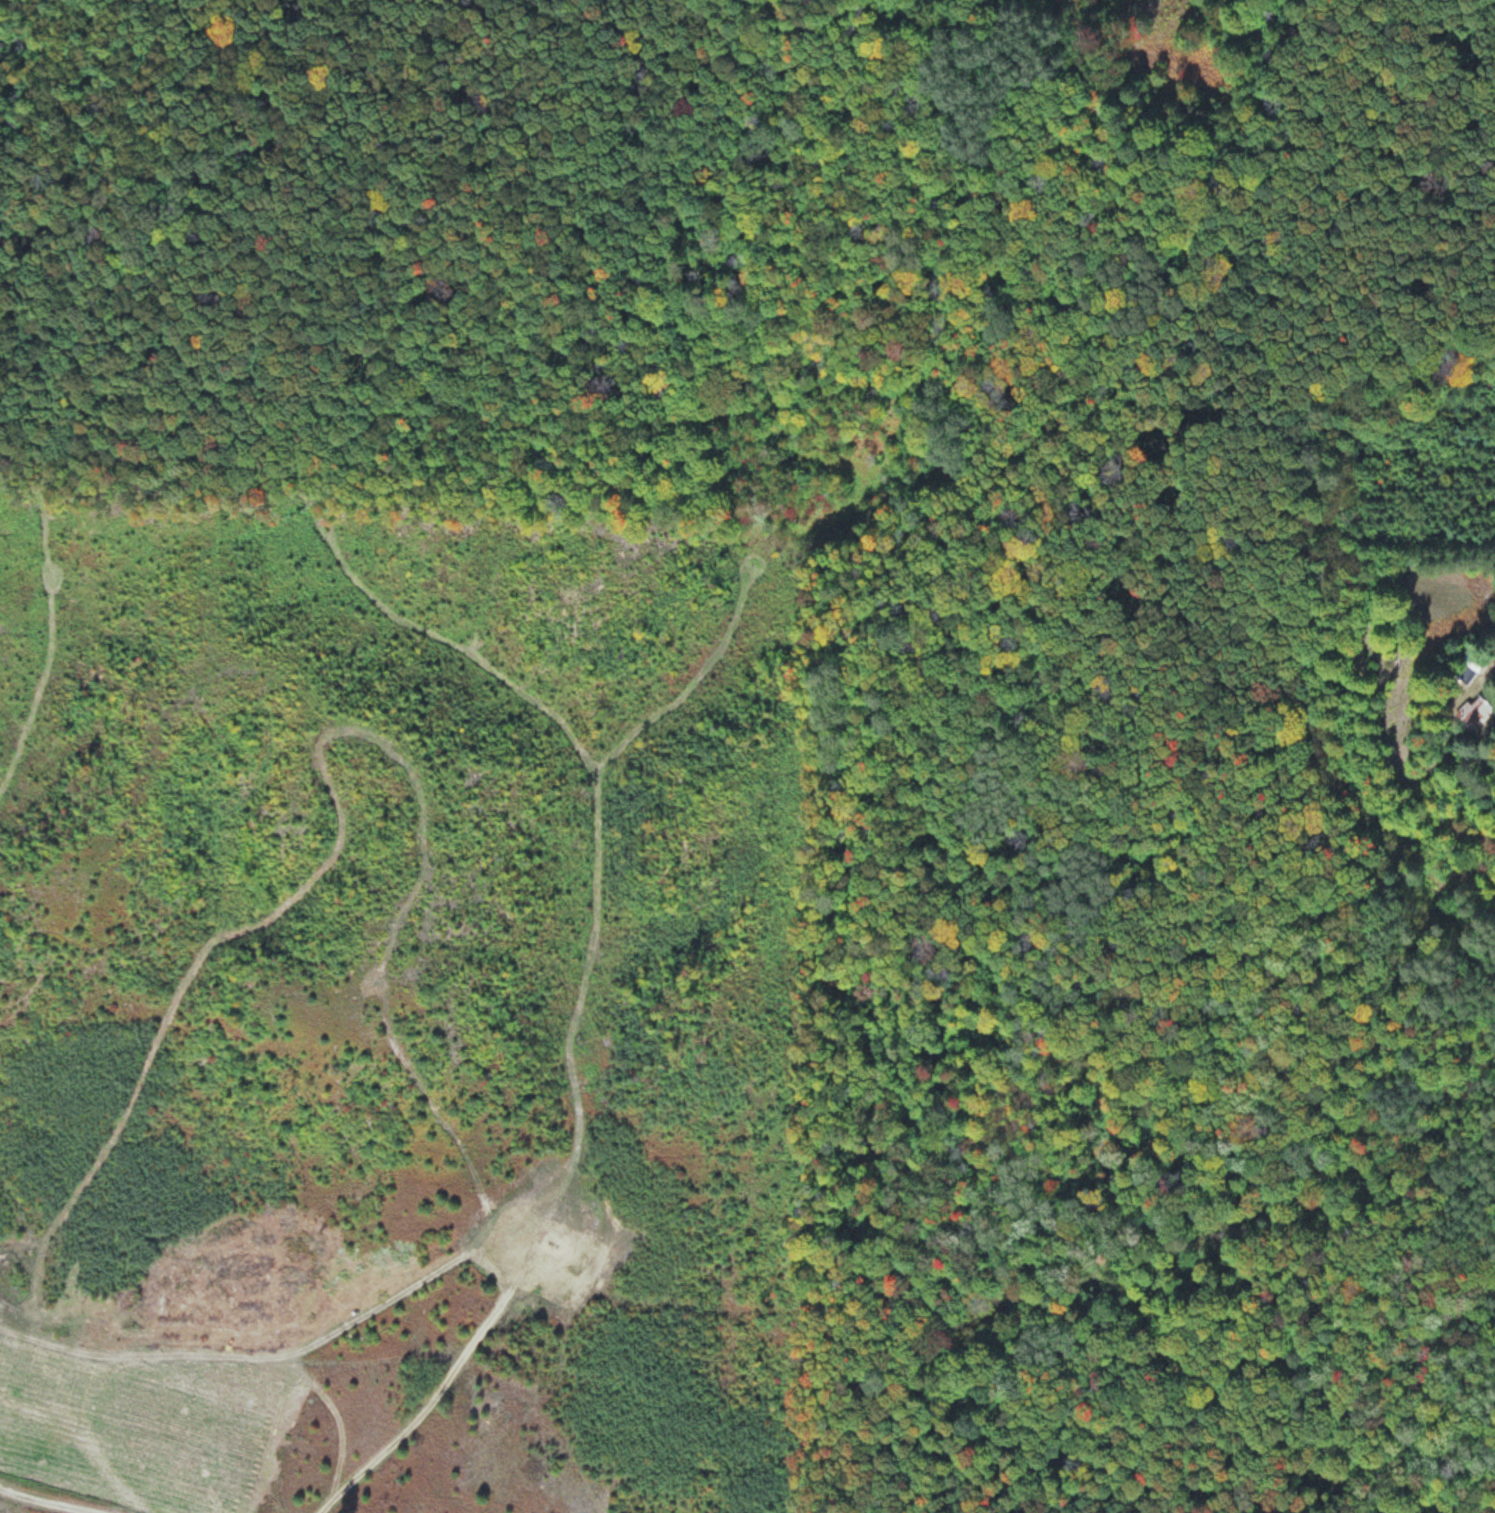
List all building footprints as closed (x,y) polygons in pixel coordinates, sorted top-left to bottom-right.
[(1484,663),(1467,650),(1460,660),(1464,664),(1455,677),(1467,686),(1484,663)] [(1476,692),(1454,715),(1470,730),(1492,708),(1476,692)]
